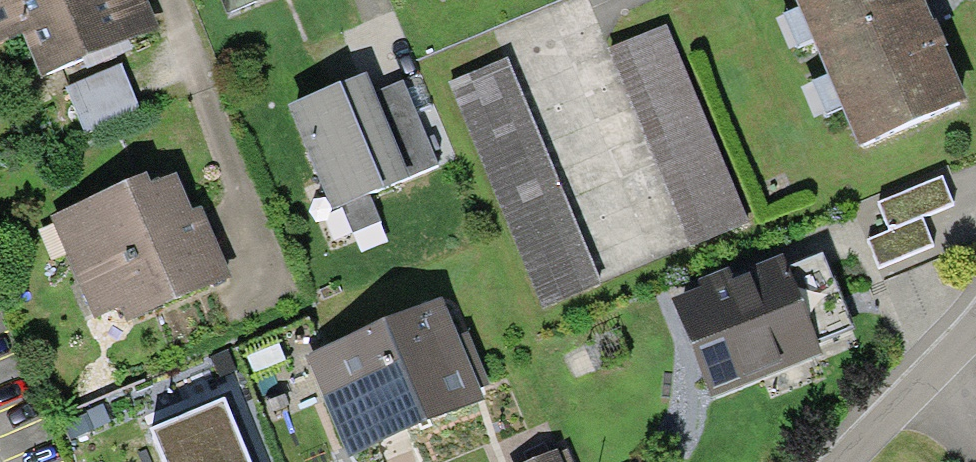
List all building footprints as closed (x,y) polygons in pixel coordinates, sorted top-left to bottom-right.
[(13,45),(28,85),(152,40),(138,0),(0,0),(0,50),(13,45)] [(218,28),(265,9),(261,0),(207,0),(218,28)] [(855,150),(957,108),(912,0),(792,0),(855,150)] [(663,31),(602,55),(684,257),(745,232),(663,31)] [(557,46),(442,96),(539,318),(653,268),(557,46)] [(113,72),(51,96),(70,144),(132,120),(113,72)] [(358,82),(283,113),(325,213),(338,246),(376,230),(366,207),(435,179),(398,89),(367,101),(358,82)] [(134,179),(38,222),(91,339),(222,281),(192,212),(181,217),(165,180),(139,191),(134,179)] [(908,228),(943,211),(930,183),(869,212),(882,240),(908,228)] [(920,253),(908,228),(882,240),(861,250),(873,276),(920,253)] [(806,261),(829,348),(860,340),(837,253),(806,261)] [(776,275),(670,314),(699,394),(805,355),(776,275)] [(429,310),(304,362),(346,459),(472,406),(466,393),(479,388),(457,336),(443,342),(429,310)] [(150,439),(160,461),(246,461),(221,407),(150,439)] [(535,461),(562,461),(557,452),(535,461)]
